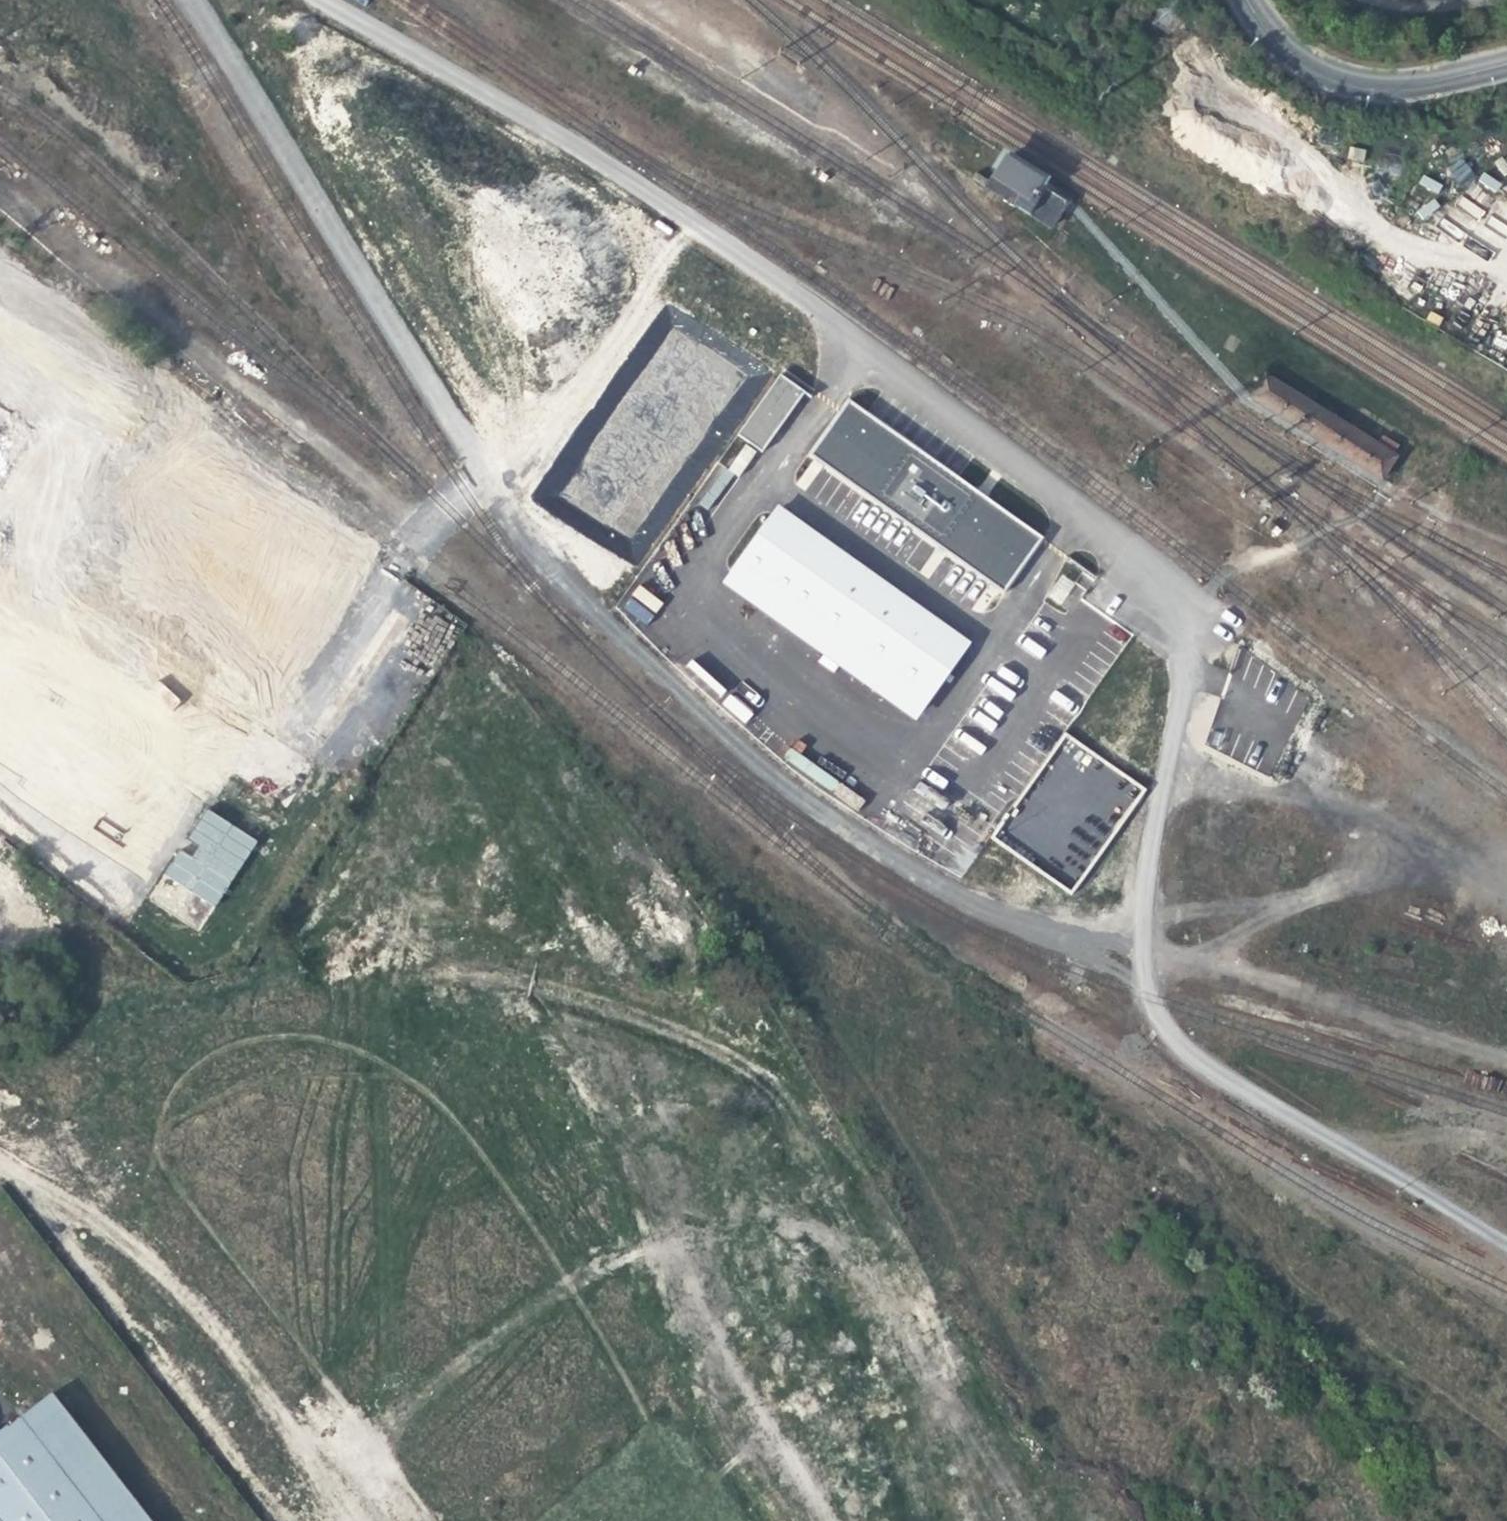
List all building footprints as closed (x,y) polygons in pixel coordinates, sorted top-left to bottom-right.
[(1071,204),(1003,163),(987,188),(1055,229),(1071,204)] [(762,452),(805,391),(779,373),(736,434),(762,452)] [(1396,457),(1269,379),(1255,399),(1383,478),(1396,457)] [(1007,589),(1044,534),(847,401),(809,456),(1007,589)] [(773,505),(720,584),(824,653),(821,657),(917,720),(973,636),(773,505)] [(624,607),(645,625),(663,604),(641,586),(624,607)] [(217,907),(257,839),(205,808),(184,844),(182,843),(163,875),(217,907)] [(50,1394),(5,1428),(0,1432),(0,1520),(148,1520),(50,1394)]
